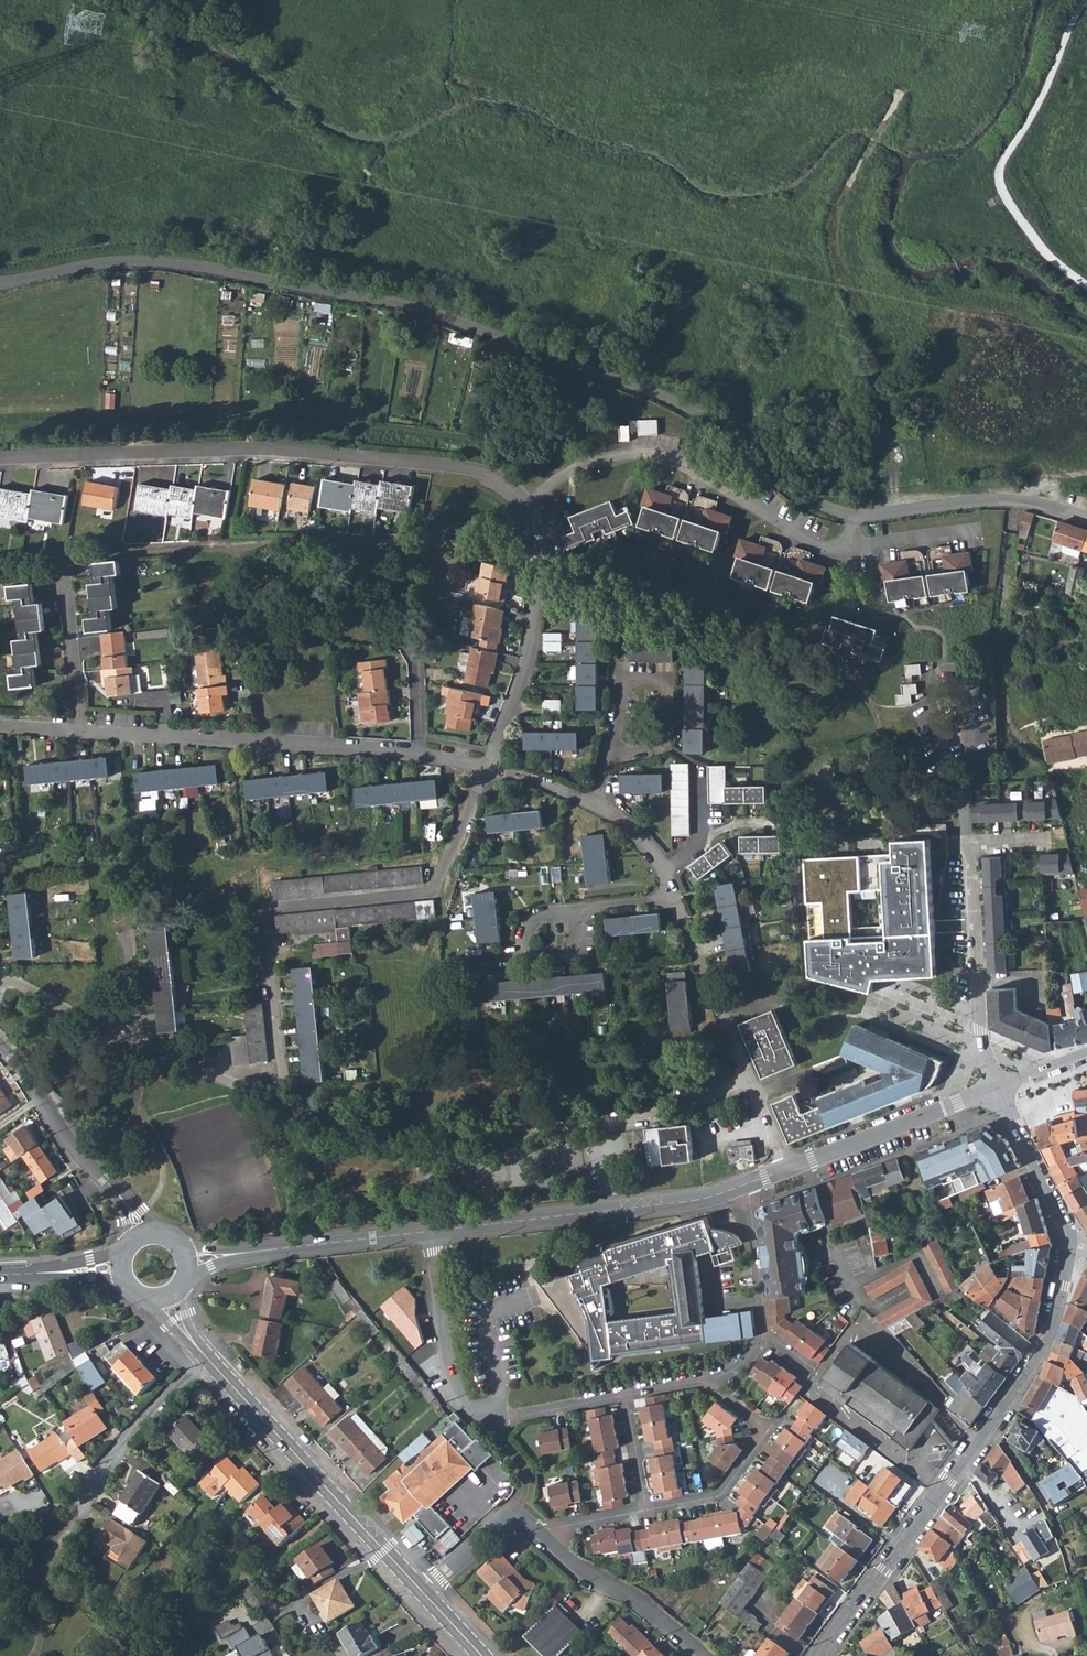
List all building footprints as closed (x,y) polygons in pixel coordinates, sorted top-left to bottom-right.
[(247,292),(226,288),(225,298),(246,302),(247,297),(247,292)] [(256,291),(247,289),(247,292),(247,297),(255,299),(256,291)] [(267,293),(266,304),(274,305),(275,294),(267,293)] [(352,308),(351,317),(357,318),(359,309),(352,308)] [(388,316),(388,319),(383,318),(381,324),(386,325),(386,327),(397,329),(399,318),(388,316)] [(405,330),(407,320),(399,318),(397,329),(405,330)] [(660,418),(642,418),(642,433),(660,433),(660,418)] [(632,439),(633,423),(622,424),(622,439),(632,439)] [(230,489),(232,473),(225,472),(223,488),(230,489)] [(280,510),(284,484),(254,478),(249,504),(280,510)] [(118,484),(88,479),(84,502),(115,507),(118,484)] [(356,485),(324,479),(320,502),(336,505),(335,507),(352,510),(353,506),(356,485)] [(353,506),(377,510),(378,506),(381,485),(357,481),(356,485),(353,506)] [(378,506),(411,511),(415,487),(382,481),(381,485),(378,506)] [(314,486),(293,482),(288,508),(309,512),(314,486)] [(136,509),(167,515),(168,511),(172,490),(141,484),(136,509)] [(696,521),(676,514),(685,489),(670,484),(667,493),(650,487),(643,505),(649,507),(643,523),(716,549),(722,531),(727,533),(733,515),(715,509),(718,501),(704,496),(696,521)] [(168,511),(193,515),(194,511),(197,490),(173,486),(172,490),(168,511)] [(194,511),(226,517),(231,492),(198,486),(197,490),(194,511)] [(28,521),(29,517),(33,494),(0,488),(0,516),(28,521)] [(29,517),(64,523),(69,496),(34,490),(33,494),(29,517)] [(614,501),(575,515),(579,526),(580,531),(568,535),(572,545),(591,538),(593,542),(602,538),(601,535),(607,532),(608,536),(618,532),(616,529),(635,522),(631,511),(619,515),(617,511),(614,501)] [(629,506),(617,511),(619,515),(631,511),(629,506)] [(1034,526),(1038,514),(1026,511),(1024,524),(1034,526)] [(1061,521),(1056,541),(1065,545),(1063,550),(1065,552),(1080,558),(1082,550),(1086,552),(1086,530),(1061,521)] [(579,526),(566,531),(568,535),(580,531),(579,526)] [(788,572),(769,565),(778,540),(763,536),(761,544),(743,538),(737,556),(741,558),(736,574),(810,599),(815,583),(820,585),(827,566),(808,560),(811,552),(797,547),(788,572)] [(913,597),(969,589),(968,571),(973,571),(971,553),(953,555),(951,545),(936,547),(939,572),(919,575),(915,550),(901,552),(902,561),(882,563),(885,582),(890,582),(892,599),(913,597)] [(1029,556),(1020,554),(1016,579),(1026,581),(1029,556)] [(122,574),(121,559),(97,562),(99,576),(115,574),(122,574)] [(510,583),(514,564),(488,559),(485,576),(483,576),(480,590),(490,592),(493,597),(509,600),(511,589),(508,588),(509,582),(510,583)] [(1085,568),(1075,565),(1067,593),(1078,596),(1085,568)] [(117,594),(116,581),(115,574),(99,576),(99,583),(92,583),(93,597),(117,594)] [(12,600),(19,599),(34,598),(33,584),(10,586),(12,600)] [(93,597),(94,611),(95,618),(111,616),(110,609),(118,608),(117,594),(93,597)] [(20,606),(21,619),(44,617),(43,603),(35,604),(34,598),(19,599),(20,606)] [(504,606),(478,601),(475,616),(471,634),(482,636),(497,639),(499,640),(501,629),(499,629),(504,606)] [(463,632),(471,634),(475,616),(467,614),(463,632)] [(112,630),(111,616),(95,618),(88,618),(89,632),(112,630)] [(877,630),(838,616),(835,626),(833,631),(830,630),(827,638),(839,643),(838,646),(848,650),(849,646),(856,648),(854,652),(864,655),(866,652),(884,658),(887,650),(872,645),(873,640),(877,630)] [(21,619),(23,633),(37,631),(45,630),(44,617),(21,619)] [(579,620),(579,642),(598,642),(598,620),(579,620)] [(40,651),(38,638),(37,631),(23,633),(24,639),(16,640),(17,653),(40,651)] [(129,667),(125,632),(102,634),(105,670),(129,667)] [(544,633),(544,642),(561,642),(561,633),(544,633)] [(497,639),(482,636),(480,646),(495,649),(497,639)] [(888,646),(873,640),(872,645),(887,650),(888,646)] [(561,650),(561,642),(544,642),(544,650),(561,650)] [(579,642),(579,665),(598,665),(598,642),(579,642)] [(497,664),(500,650),(495,649),(480,646),(473,644),(466,679),(490,685),(492,670),(494,663),(497,664)] [(674,663),(675,644),(665,645),(665,663),(674,663)] [(630,663),(630,645),(621,645),(622,663),(630,663)] [(639,663),(639,645),(630,645),(630,663),(639,663)] [(639,645),(639,663),(647,663),(648,645),(639,645)] [(656,663),(656,645),(648,645),(647,663),(656,663)] [(665,663),(665,645),(656,645),(656,663),(665,663)] [(194,650),(198,688),(227,684),(226,674),(223,674),(220,647),(194,650)] [(17,653),(18,667),(33,665),(41,665),(40,651),(17,653)] [(363,671),(365,691),(388,689),(385,669),(387,669),(386,658),(358,661),(359,671),(363,671)] [(689,663),(688,686),(706,686),(707,676),(711,677),(712,664),(689,663)] [(907,674),(922,673),(922,664),(906,664),(907,674)] [(36,686),(34,673),(33,665),(18,667),(19,674),(11,675),(12,689),(36,686)] [(579,665),(579,687),(598,687),(598,665),(579,665)] [(134,675),(133,667),(129,667),(105,670),(103,670),(105,683),(109,682),(110,686),(111,696),(134,693),(134,692),(143,691),(141,674),(134,675)] [(484,702),(486,692),(454,685),(447,683),(445,691),(452,693),(450,700),(453,701),(450,713),(448,724),(472,729),(476,711),(478,712),(480,701),(484,702)] [(897,704),(912,704),(911,693),(917,692),(917,686),(916,683),(902,683),(902,685),(903,693),(896,693),(897,704)] [(230,693),(229,684),(227,684),(198,688),(201,713),(225,711),(225,703),(224,694),(227,694),(230,693)] [(711,699),(711,686),(706,686),(688,686),(688,708),(706,709),(706,698),(711,699)] [(597,709),(598,687),(579,687),(579,709),(597,709)] [(390,710),(388,689),(365,691),(358,692),(360,721),(374,720),(374,722),(390,721),(388,710),(390,710)] [(543,699),(542,718),(553,718),(561,718),(561,699),(543,699)] [(710,721),(710,709),(706,709),(688,708),(687,731),(705,731),(705,721),(710,721)] [(1042,739),(1047,763),(1086,754),(1086,729),(1070,732),(1070,733),(1042,739)] [(710,743),(710,731),(705,731),(687,731),(686,753),(705,754),(705,743),(710,743)] [(526,748),(553,748),(553,732),(526,732),(526,748)] [(580,732),(553,732),(553,748),(579,748),(580,732)] [(108,758),(89,760),(91,778),(110,776),(108,758)] [(89,760),(68,762),(70,780),(91,778),(89,760)] [(68,762),(49,764),(50,782),(70,780),(68,762)] [(689,772),(688,763),(677,763),(677,772),(689,772)] [(30,784),(50,782),(49,764),(28,766),(30,784)] [(218,765),(198,767),(200,785),(219,783),(218,765)] [(725,766),(708,766),(709,803),(766,801),(766,783),(726,784),(725,766)] [(198,767),(178,769),(180,787),(200,785),(198,767)] [(178,769),(158,771),(160,789),(180,787),(178,769)] [(140,791),(160,789),(158,771),(138,773),(140,791)] [(328,772),(308,774),(309,793),(330,791),(328,772)] [(689,781),(689,772),(677,772),(677,781),(689,781)] [(308,774),(288,777),(290,795),(309,793),(308,774)] [(623,792),(644,792),(644,776),(623,776),(623,792)] [(665,776),(644,776),(644,792),(664,792),(665,776)] [(288,777),(268,779),(270,797),(290,795),(288,777)] [(250,799),(270,797),(268,779),(248,781),(250,799)] [(437,780),(417,782),(419,800),(439,798),(437,780)] [(689,781),(677,781),(678,789),(689,789),(689,781)] [(417,782),(397,784),(399,802),(419,800),(417,782)] [(397,784),(377,786),(379,804),(399,802),(397,784)] [(359,806),(379,804),(377,786),(357,788),(359,806)] [(689,798),(689,789),(678,789),(678,798),(689,798)] [(689,798),(678,798),(678,807),(689,806),(689,798)] [(1052,816),(1062,816),(1059,799),(1030,800),(1030,817),(1031,820),(1047,819),(1052,816)] [(1020,817),(1030,817),(1030,800),(1001,801),(1001,821),(1015,821),(1020,817)] [(981,801),(973,801),(973,819),(982,819),(981,801)] [(987,821),(1001,821),(1001,801),(981,801),(982,819),(984,819),(987,821)] [(689,815),(689,806),(678,807),(678,815),(689,815)] [(541,812),(515,814),(516,830),(542,827),(541,812)] [(491,832),(516,830),(515,814),(489,817),(491,832)] [(689,815),(678,815),(678,826),(690,825),(689,815)] [(690,835),(690,825),(678,826),(678,835),(690,835)] [(911,827),(905,837),(930,836),(937,840),(948,839),(947,826),(911,827)] [(584,836),(587,860),(608,858),(605,834),(584,836)] [(780,835),(741,836),(741,854),(780,853),(780,835)] [(885,980),(936,977),(930,841),(896,842),(896,855),(805,859),(811,977),(873,993),(876,980),(876,974),(884,973),(885,980)] [(701,881),(732,856),(722,842),(689,866),(701,881)] [(1044,875),(1076,873),(1072,856),(1060,857),(1059,854),(1043,855),(1044,875)] [(986,886),(989,886),(1007,885),(1006,857),(988,857),(988,869),(986,870),(986,886)] [(611,882),(608,858),(587,860),(589,884),(611,882)] [(369,871),(370,889),(379,888),(378,870),(378,866),(369,867),(369,871)] [(424,884),(422,866),(413,867),(415,884),(424,884)] [(404,868),(406,885),(415,884),(413,867),(404,868)] [(406,885),(404,868),(395,869),(397,886),(406,885)] [(387,870),(388,887),(397,886),(395,869),(387,870)] [(388,887),(387,870),(378,870),(379,888),(388,887)] [(360,872),(362,890),(370,889),(369,871),(360,872)] [(351,873),(353,890),(362,890),(360,872),(351,873)] [(353,890),(351,873),(343,874),(344,891),(353,890)] [(344,891),(343,874),(334,875),(335,892),(344,891)] [(325,876),(327,893),(335,892),(334,875),(325,876)] [(307,877),(309,895),(317,894),(316,876),(307,877)] [(316,876),(317,894),(327,893),(325,876),(316,876)] [(309,895),(307,877),(298,878),(300,896),(309,895)] [(1077,880),(1082,900),(1086,899),(1086,877),(1077,880)] [(290,879),(291,896),(300,896),(298,878),(290,879)] [(291,896),(290,879),(281,880),(282,897),(291,896)] [(272,881),(274,898),(282,897),(281,880),(272,881)] [(717,886),(721,909),(739,906),(737,896),(741,895),(739,883),(731,883),(717,886)] [(1008,914),(1007,885),(989,886),(992,895),(996,904),(1000,914),(1008,914)] [(990,904),(990,915),(1000,914),(996,904),(992,895),(989,886),(986,886),(987,902),(988,902),(990,904)] [(10,894),(12,910),(31,908),(29,892),(10,894)] [(475,894),(478,919),(498,916),(496,892),(475,894)] [(425,902),(427,919),(435,918),(434,901),(425,902)] [(416,903),(418,920),(427,919),(425,902),(416,903)] [(418,920),(416,903),(407,904),(409,921),(418,920)] [(400,921),(399,904),(390,905),(392,922),(400,921)] [(409,921),(407,904),(399,904),(400,921),(409,921)] [(392,922),(390,905),(381,906),(383,923),(392,922)] [(746,917),(744,905),(739,906),(721,909),(725,931),(743,927),(741,918),(746,917)] [(383,923),(381,906),(372,907),(374,924),(383,923)] [(374,924),(372,907),(363,908),(365,925),(374,924)] [(12,910),(14,924),(32,922),(31,908),(12,910)] [(365,925),(363,908),(355,909),(356,926),(365,925)] [(347,927),(346,909),(337,910),(339,928),(347,927)] [(356,926),(355,909),(346,909),(347,927),(356,926)] [(339,928),(337,910),(328,911),(330,928),(337,928),(339,928)] [(330,928),(328,911),(320,912),(321,929),(330,928)] [(311,913),(312,930),(321,929),(320,912),(311,913)] [(312,930),(311,913),(302,914),(304,931),(312,930)] [(293,915),(295,932),(304,931),(302,914),(293,915)] [(991,927),(988,930),(989,944),(1003,943),(1002,920),(1000,914),(990,915),(991,927)] [(1009,943),(1008,914),(1000,914),(1002,920),(1003,943),(1009,943)] [(276,916),(277,934),(286,933),(284,915),(276,916)] [(284,915),(286,933),(294,932),(295,932),(293,915),(284,915)] [(659,915),(633,917),(635,932),(661,930),(659,915)] [(501,941),(498,916),(478,919),(481,943),(501,941)] [(610,935),(635,932),(633,917),(609,919),(610,935)] [(14,924),(15,940),(34,938),(32,922),(14,924)] [(151,927),(153,955),(172,953),(169,925),(151,927)] [(750,939),(748,927),(743,927),(725,931),(729,953),(747,949),(745,940),(750,939)] [(295,945),(312,944),(338,941),(337,928),(330,928),(321,929),(312,930),(304,931),(295,932),(294,932),(295,945)] [(36,956),(34,938),(15,940),(17,958),(36,956)] [(338,941),(312,944),(314,956),(339,954),(338,941)] [(992,961),(993,973),(1003,972),(1003,943),(989,944),(989,958),(992,961)] [(754,961),(751,948),(747,949),(729,953),(733,975),(751,972),(749,961),(754,961)] [(153,955),(156,982),(174,980),(172,953),(153,955)] [(294,970),(297,997),(316,995),(313,968),(294,970)] [(1086,990),(1086,971),(1074,973),(1077,992),(1086,990)] [(605,973),(585,975),(586,991),(606,989),(605,973)] [(669,974),(671,1006),(690,1004),(688,981),(686,981),(686,973),(669,974)] [(585,975),(564,977),(566,993),(586,991),(585,975)] [(564,977),(545,978),(547,995),(566,993),(564,977)] [(545,978),(525,980),(527,997),(547,995),(545,978)] [(156,982),(159,1010),(177,1009),(174,980),(156,982)] [(525,980),(505,982),(506,999),(527,997),(525,980)] [(486,1001),(506,999),(505,982),(485,984),(486,1001)] [(1053,986),(1048,987),(1048,989),(1046,990),(1050,1021),(1050,1024),(1055,1049),(1084,1042),(1076,1008),(1075,1002),(1076,1002),(1073,982),(1063,983),(1065,990),(1064,991),(1068,1015),(1071,1014),(1072,1019),(1063,1021),(1057,989),(1054,990),(1053,986)] [(1004,990),(991,990),(992,1029),(1011,1036),(1005,1015),(1005,1006),(1004,990)] [(1030,1044),(1048,1051),(1052,1050),(1055,1049),(1050,1024),(1017,1011),(1016,990),(1004,990),(1005,1006),(1005,1015),(1011,1036),(1017,1038),(1018,1036),(1021,1037),(1022,1035),(1030,1037),(1029,1041),(1031,1042),(1030,1044)] [(297,997),(300,1024),(319,1023),(316,995),(297,997)] [(246,1011),(264,1010),(263,1001),(245,1003),(246,1005),(246,1011)] [(692,1027),(690,1004),(671,1006),(674,1037),(691,1035),(690,1027),(692,1027)] [(1076,1008),(1084,1042),(1086,1042),(1086,1008),(1085,1008),(1085,1006),(1076,1008)] [(179,1029),(177,1009),(159,1010),(161,1031),(179,1029)] [(247,1020),(264,1018),(264,1010),(246,1011),(247,1020)] [(775,1010),(741,1025),(763,1078),(798,1064),(775,1010)] [(248,1028),(265,1026),(264,1018),(247,1020),(248,1028)] [(300,1024),(303,1053),(322,1051),(319,1023),(300,1024)] [(909,1053),(910,1049),(887,1039),(885,1042),(865,1034),(867,1030),(856,1025),(844,1054),(861,1062),(864,1056),(887,1066),(884,1071),(886,1072),(891,1074),(899,1078),(905,1081),(911,1096),(926,1090),(930,1087),(933,1084),(934,1081),(937,1078),(939,1074),(942,1067),(943,1063),(931,1058),(929,1061),(909,1053)] [(265,1026),(248,1028),(249,1034),(249,1037),(266,1035),(265,1026)] [(865,1034),(885,1042),(887,1039),(867,1030),(865,1034)] [(232,1036),(233,1045),(250,1043),(249,1037),(249,1034),(232,1036)] [(266,1035),(249,1037),(250,1043),(250,1046),(267,1044),(266,1035)] [(1017,1038),(1030,1044),(1031,1042),(1029,1041),(1030,1037),(1022,1035),(1021,1037),(1018,1036),(1017,1038)] [(233,1045),(234,1055),(251,1053),(250,1046),(250,1043),(233,1045)] [(267,1044),(250,1046),(251,1053),(251,1054),(268,1053),(267,1044)] [(931,1058),(910,1049),(909,1053),(929,1061),(931,1058)] [(325,1080),(322,1051),(303,1053),(306,1082),(325,1080)] [(235,1064),(251,1062),(251,1054),(251,1053),(234,1055),(235,1064)] [(251,1062),(269,1061),(268,1053),(251,1054),(251,1062)] [(861,1062),(884,1071),(887,1066),(864,1056),(861,1062)] [(891,1077),(891,1074),(886,1072),(887,1077),(882,1079),(892,1104),(911,1096),(905,1081),(899,1078),(898,1079),(891,1077)] [(447,1076),(441,1077),(443,1088),(449,1087),(447,1076)] [(863,1110),(865,1114),(892,1104),(882,1079),(866,1085),(864,1079),(818,1097),(822,1106),(831,1127),(844,1122),(843,1118),(863,1110)] [(0,1087),(0,1114),(13,1105),(0,1087)] [(1076,1106),(1086,1105),(1086,1089),(1075,1090),(1076,1106)] [(776,1103),(791,1143),(831,1127),(822,1106),(804,1112),(797,1095),(776,1103)] [(458,1105),(450,1106),(453,1123),(461,1122),(458,1105)] [(863,1110),(843,1118),(844,1122),(865,1114),(863,1110)] [(1057,1124),(1053,1125),(1058,1143),(1060,1142),(1073,1138),(1079,1136),(1080,1141),(1086,1139),(1086,1129),(1078,1130),(1076,1113),(1076,1110),(1066,1113),(1068,1121),(1057,1124)] [(1076,1113),(1078,1130),(1086,1129),(1086,1113),(1076,1113)] [(1041,1147),(1058,1143),(1053,1125),(1052,1122),(1035,1127),(1041,1147)] [(694,1160),(690,1124),(663,1128),(656,1128),(654,1129),(658,1165),(664,1164),(666,1164),(694,1160)] [(15,1147),(22,1156),(23,1155),(40,1144),(27,1125),(9,1137),(13,1144),(5,1150),(13,1162),(18,1159),(11,1149),(15,1147)] [(919,1151),(929,1183),(959,1172),(965,1189),(1020,1167),(1007,1141),(988,1125),(969,1132),(970,1134),(964,1136),(963,1134),(919,1151)] [(654,1129),(645,1130),(650,1166),(658,1165),(654,1129)] [(1064,1155),(1063,1153),(1060,1142),(1058,1143),(1041,1147),(1042,1150),(1050,1166),(1065,1159),(1064,1158),(1068,1157),(1067,1154),(1064,1155)] [(58,1171),(40,1144),(23,1155),(34,1170),(42,1181),(58,1171)] [(754,1160),(753,1144),(729,1147),(731,1163),(754,1160)] [(1068,1157),(1083,1151),(1081,1145),(1076,1148),(1063,1153),(1064,1155),(1067,1154),(1068,1157)] [(11,1149),(18,1159),(22,1156),(15,1147),(11,1149)] [(1084,1153),(1083,1151),(1068,1157),(1064,1158),(1065,1159),(1050,1166),(1056,1178),(1061,1186),(1066,1196),(1085,1185),(1086,1190),(1086,1165),(1086,1162),(1086,1152),(1084,1153)] [(904,1179),(896,1159),(854,1174),(859,1189),(863,1198),(873,1195),(869,1185),(888,1179),(890,1184),(891,1183),(904,1179)] [(36,1185),(42,1181),(34,1170),(29,1173),(36,1185)] [(848,1176),(860,1208),(867,1206),(863,1198),(859,1189),(854,1174),(848,1176)] [(997,1214),(1031,1200),(1022,1175),(987,1188),(992,1201),(997,1214)] [(0,1176),(0,1191),(9,1205),(20,1198),(16,1190),(11,1193),(0,1176)] [(860,1208),(848,1176),(834,1180),(836,1184),(831,1186),(829,1182),(817,1187),(829,1220),(831,1225),(862,1213),(860,1208)] [(892,1188),(891,1183),(890,1184),(888,1179),(869,1185),(873,1195),(892,1188)] [(1086,1190),(1085,1185),(1066,1196),(1075,1210),(1086,1203),(1086,1190)] [(814,1188),(797,1194),(794,1195),(788,1197),(785,1198),(762,1205),(761,1208),(760,1210),(760,1213),(763,1243),(764,1253),(769,1297),(789,1294),(805,1292),(803,1277),(807,1276),(804,1249),(800,1250),(798,1236),(804,1229),(825,1222),(829,1220),(817,1187),(814,1188)] [(953,1205),(950,1196),(946,1197),(936,1201),(938,1209),(953,1205)] [(37,1197),(20,1209),(37,1235),(54,1227),(61,1237),(80,1226),(61,1199),(44,1209),(37,1197)] [(1051,1243),(1037,1197),(1031,1200),(997,1214),(999,1220),(1002,1219),(1013,1214),(1016,1219),(1023,1217),(1027,1232),(1028,1233),(1030,1238),(988,1253),(992,1261),(1013,1254),(1016,1253),(1034,1247),(1051,1245),(1051,1243)] [(1075,1210),(1086,1229),(1086,1203),(1075,1210)] [(879,1204),(867,1206),(870,1225),(871,1224),(874,1243),(876,1255),(876,1256),(889,1254),(879,1204)] [(567,1271),(535,1277),(561,1313),(564,1311),(593,1349),(593,1355),(595,1368),(602,1358),(615,1356),(615,1352),(734,1337),(734,1338),(755,1336),(751,1310),(731,1313),(732,1314),(705,1317),(697,1256),(741,1240),(740,1238),(739,1237),(737,1235),(736,1234),(728,1230),(724,1228),(720,1227),(715,1227),(708,1227),(704,1217),(680,1224),(681,1226),(673,1228),(670,1229),(660,1232),(660,1230),(603,1248),(602,1245),(585,1252),(583,1253),(583,1254),(583,1255),(584,1255),(586,1256),(587,1261),(566,1265),(567,1271)] [(958,1282),(938,1238),(922,1246),(947,1294),(961,1286),(960,1285),(958,1282)] [(1013,1254),(1013,1275),(1035,1274),(1045,1275),(1051,1245),(1034,1247),(1016,1253),(1013,1254)] [(731,1248),(710,1256),(714,1266),(735,1258),(731,1248)] [(915,1295),(874,1316),(888,1326),(933,1301),(913,1260),(864,1285),(871,1299),(907,1280),(915,1295)] [(972,1274),(960,1285),(961,1286),(973,1296),(975,1299),(988,1287),(995,1296),(1004,1285),(1009,1277),(1009,1275),(1010,1268),(1004,1267),(998,1274),(991,1263),(976,1271),(972,1274)] [(1012,1279),(1008,1288),(1025,1295),(1041,1300),(1045,1275),(1035,1274),(1013,1275),(1012,1279)] [(271,1275),(264,1313),(283,1317),(288,1292),(299,1294),(301,1282),(271,1275)] [(1073,1304),(1086,1312),(1086,1279),(1084,1276),(1073,1304)] [(345,1291),(339,1278),(330,1283),(337,1295),(345,1291)] [(416,1298),(404,1284),(381,1305),(417,1347),(424,1340),(415,1317),(416,1298)] [(966,1300),(973,1296),(961,1286),(947,1294),(944,1295),(947,1300),(949,1304),(965,1296),(966,1300)] [(988,1308),(995,1296),(988,1287),(975,1299),(976,1299),(977,1300),(979,1302),(982,1304),(988,1308)] [(1025,1295),(1008,1288),(997,1304),(1017,1322),(1035,1334),(1041,1300),(1025,1295)] [(769,1297),(766,1297),(770,1326),(775,1330),(785,1317),(785,1313),(790,1312),(792,1312),(791,1307),(789,1294),(769,1297)] [(992,1338),(1004,1347),(1019,1359),(1031,1343),(988,1308),(982,1304),(970,1319),(976,1325),(978,1323),(979,1325),(978,1326),(992,1338)] [(1073,1304),(1064,1324),(1083,1331),(1086,1324),(1086,1312),(1073,1304)] [(363,1323),(370,1317),(368,1316),(368,1315),(363,1309),(356,1314),(363,1323)] [(561,1313),(593,1355),(593,1349),(564,1311),(561,1313)] [(55,1315),(23,1328),(28,1341),(37,1337),(48,1363),(71,1354),(55,1315)] [(375,1335),(381,1330),(370,1317),(363,1323),(375,1335)] [(795,1325),(785,1317),(775,1330),(783,1336),(799,1347),(811,1329),(799,1320),(795,1325)] [(262,1319),(256,1351),(277,1355),(283,1324),(262,1319)] [(1082,1338),(1084,1331),(1083,1331),(1064,1324),(1058,1341),(1075,1347),(1079,1337),(1082,1338)] [(824,1343),(826,1340),(811,1329),(799,1347),(820,1362),(830,1348),(824,1343)] [(381,1341),(396,1357),(401,1353),(386,1336),(381,1341)] [(1077,1358),(1079,1349),(1075,1347),(1058,1341),(1053,1354),(1070,1360),(1073,1362),(1077,1358)] [(851,1342),(820,1383),(909,1449),(939,1410),(930,1399),(877,1360),(851,1342)] [(124,1343),(107,1359),(140,1396),(158,1379),(124,1343)] [(990,1355),(984,1350),(981,1354),(980,1355),(988,1362),(1007,1376),(1019,1359),(1004,1347),(1002,1349),(995,1359),(990,1355)] [(996,1347),(990,1355),(995,1359),(1002,1349),(1000,1347),(998,1349),(996,1347)] [(1074,1363),(1083,1357),(1085,1351),(1083,1350),(1079,1349),(1077,1358),(1073,1362),(1074,1363)] [(105,1383),(85,1353),(73,1361),(77,1368),(92,1391),(105,1383)] [(396,1357),(401,1363),(406,1359),(401,1353),(396,1357)] [(1086,1401),(1086,1377),(1085,1373),(1074,1363),(1073,1362),(1070,1360),(1053,1354),(1050,1363),(1067,1371),(1077,1396),(1084,1407),(1086,1405),(1086,1403),(1086,1401)] [(775,1363),(764,1355),(751,1373),(762,1381),(760,1385),(768,1391),(785,1366),(777,1360),(775,1363)] [(975,1358),(960,1378),(967,1385),(985,1405),(1007,1376),(988,1362),(985,1366),(975,1358)] [(404,1370),(421,1390),(428,1384),(413,1367),(406,1359),(401,1363),(400,1365),(404,1370)] [(44,1394),(77,1368),(73,1361),(42,1385),(40,1387),(44,1394)] [(1065,1377),(1067,1371),(1050,1363),(1045,1379),(1062,1387),(1065,1377)] [(399,1373),(404,1370),(400,1365),(395,1368),(399,1373)] [(287,1382),(305,1403),(324,1387),(305,1366),(287,1382)] [(795,1373),(785,1366),(768,1391),(772,1393),(777,1398),(780,1394),(791,1403),(798,1394),(804,1385),(793,1376),(795,1373)] [(1070,1389),(1069,1391),(1077,1396),(1067,1371),(1065,1377),(1070,1389)] [(35,1376),(29,1381),(32,1393),(40,1387),(42,1385),(35,1376)] [(1086,1410),(1084,1407),(1077,1396),(1069,1391),(1062,1387),(1045,1379),(1041,1377),(1025,1405),(1038,1412),(1050,1418),(1049,1421),(1064,1430),(1077,1451),(1066,1458),(1084,1478),(1084,1480),(1086,1487),(1086,1411),(1086,1410)] [(16,1384),(18,1387),(31,1393),(32,1393),(29,1381),(28,1379),(24,1383),(22,1380),(16,1384)] [(341,1393),(330,1381),(324,1387),(305,1403),(323,1424),(342,1408),(334,1399),(341,1393)] [(429,1400),(435,1396),(435,1395),(428,1384),(421,1390),(429,1400)] [(957,1398),(950,1407),(950,1408),(972,1423),(985,1405),(967,1385),(957,1398)] [(85,1396),(92,1407),(97,1415),(105,1411),(92,1391),(85,1396)] [(951,1393),(949,1397),(943,1403),(950,1407),(957,1398),(951,1393)] [(666,1401),(664,1395),(645,1398),(647,1405),(641,1406),(645,1424),(667,1420),(663,1402),(666,1401)] [(739,1416),(716,1400),(703,1417),(718,1430),(719,1438),(735,1435),(734,1427),(739,1416)] [(802,1417),(797,1424),(812,1435),(817,1428),(819,1430),(829,1416),(809,1402),(800,1415),(802,1417)] [(92,1407),(65,1425),(75,1441),(80,1449),(107,1430),(97,1415),(92,1407)] [(605,1407),(586,1410),(587,1417),(590,1416),(594,1435),(617,1431),(613,1412),(606,1413),(605,1407)] [(331,1432),(349,1454),(374,1432),(357,1412),(350,1418),(349,1416),(331,1432)] [(465,1440),(475,1449),(488,1461),(495,1454),(456,1412),(450,1418),(455,1424),(454,1424),(465,1440)] [(1038,1412),(1033,1421),(1036,1423),(1055,1445),(1066,1458),(1077,1451),(1064,1430),(1049,1421),(1050,1418),(1038,1412)] [(187,1417),(166,1435),(172,1442),(174,1440),(189,1457),(208,1440),(187,1417)] [(670,1437),(667,1420),(645,1424),(648,1441),(654,1440),(655,1449),(674,1446),(673,1436),(670,1437)] [(1040,1433),(1020,1421),(1012,1433),(1015,1434),(1011,1442),(1029,1453),(1030,1450),(1035,1442),(1040,1434),(1040,1433)] [(430,1445),(409,1464),(406,1462),(384,1482),(393,1492),(387,1498),(392,1503),(390,1505),(396,1507),(397,1514),(400,1511),(404,1516),(411,1510),(432,1534),(447,1521),(431,1503),(471,1466),(470,1465),(472,1463),(479,1469),(488,1461),(475,1449),(465,1440),(454,1424),(430,1445)] [(812,1435),(797,1424),(791,1432),(787,1430),(779,1441),(803,1458),(809,1450),(807,1448),(815,1437),(812,1435)] [(555,1430),(554,1425),(539,1427),(544,1453),(572,1448),(568,1428),(555,1430)] [(876,1461),(881,1455),(848,1430),(837,1445),(858,1461),(865,1453),(876,1461)] [(619,1446),(617,1431),(594,1435),(597,1450),(594,1451),(596,1460),(615,1457),(613,1447),(619,1446)] [(388,1448),(374,1432),(349,1454),(367,1474),(386,1458),(385,1457),(388,1448)] [(1047,1441),(1040,1434),(1035,1442),(1038,1444),(1042,1446),(1045,1446),(1047,1441)] [(77,1464),(86,1458),(80,1449),(75,1441),(68,1445),(66,1442),(64,1444),(59,1435),(30,1454),(43,1473),(71,1455),(77,1464)] [(737,1443),(735,1435),(719,1438),(721,1446),(711,1458),(729,1471),(745,1449),(737,1443)] [(803,1458),(779,1441),(770,1454),(773,1456),(767,1464),(785,1477),(793,1466),(796,1468),(803,1458)] [(1015,1493),(1026,1485),(1025,1484),(1023,1480),(999,1445),(976,1475),(991,1487),(995,1483),(1002,1474),(1004,1477),(1015,1493)] [(1054,1498),(1084,1480),(1084,1478),(1066,1458),(1055,1445),(1048,1449),(1062,1469),(1043,1480),(1054,1498)] [(676,1453),(674,1446),(655,1449),(657,1456),(651,1457),(655,1475),(677,1471),(673,1453),(676,1453)] [(35,1478),(19,1452),(0,1463),(0,1490),(4,1488),(10,1484),(12,1488),(25,1480),(27,1483),(35,1478)] [(616,1463),(615,1457),(596,1460),(597,1467),(592,1468),(595,1485),(603,1483),(626,1479),(623,1462),(616,1463)] [(230,1458),(210,1476),(211,1477),(203,1484),(215,1497),(223,1490),(217,1484),(222,1480),(227,1486),(242,1502),(260,1485),(245,1468),(241,1471),(230,1458)] [(759,1470),(750,1482),(773,1499),(779,1490),(777,1488),(785,1477),(767,1464),(761,1472),(759,1470)] [(140,1470),(120,1500),(122,1502),(114,1513),(132,1525),(140,1514),(161,1484),(140,1470)] [(680,1487),(677,1471),(655,1475),(658,1491),(664,1490),(665,1500),(684,1496),(682,1486),(680,1487)] [(870,1474),(864,1483),(871,1488),(877,1480),(870,1474)] [(997,1486),(1004,1477),(1002,1474),(995,1483),(997,1486)] [(582,1499),(578,1479),(550,1484),(555,1510),(570,1507),(569,1502),(582,1499)] [(629,1495),(626,1479),(603,1483),(606,1499),(603,1499),(605,1509),(624,1506),(622,1496),(629,1495)] [(882,1526),(896,1507),(871,1488),(864,1483),(859,1479),(845,1498),(855,1506),(857,1504),(874,1516),(872,1518),(882,1526)] [(223,1490),(227,1486),(222,1480),(217,1484),(223,1490)] [(743,1496),(737,1504),(743,1508),(756,1518),(764,1506),(766,1508),(773,1499),(750,1482),(741,1495),(743,1496)] [(992,1529),(996,1526),(998,1525),(998,1524),(993,1516),(985,1504),(979,1495),(979,1494),(975,1498),(973,1495),(957,1509),(974,1527),(978,1530),(984,1536),(992,1529)] [(999,1496),(985,1504),(993,1516),(1006,1508),(999,1496)] [(275,1506),(266,1497),(247,1514),(259,1528),(262,1525),(281,1546),(292,1536),(293,1537),(307,1525),(287,1502),(278,1510),(275,1512),(272,1509),(275,1506)] [(802,1504),(797,1500),(793,1505),(798,1509),(802,1504)] [(968,1532),(974,1527),(957,1509),(953,1505),(933,1531),(956,1548),(968,1532)] [(732,1510),(719,1512),(724,1539),(743,1535),(742,1530),(747,1529),(756,1518),(743,1508),(740,1511),(733,1512),(732,1510)] [(1006,1508),(993,1516),(998,1524),(998,1525),(1012,1517),(1006,1508)] [(703,1518),(691,1520),(695,1543),(696,1545),(724,1539),(719,1512),(702,1516),(703,1518)] [(846,1542),(841,1548),(858,1560),(862,1554),(863,1555),(875,1539),(862,1530),(861,1532),(857,1529),(859,1526),(843,1515),(836,1524),(840,1528),(835,1534),(846,1542)] [(149,1543),(110,1519),(100,1536),(102,1541),(114,1549),(112,1552),(123,1558),(121,1562),(133,1570),(149,1543)] [(681,1520),(666,1523),(671,1550),(683,1548),(682,1545),(695,1543),(691,1520),(682,1522),(681,1520)] [(1054,1536),(1045,1520),(1017,1536),(1020,1541),(1015,1544),(1026,1563),(1054,1546),(1049,1539),(1054,1536)] [(650,1528),(642,1530),(646,1551),(660,1549),(660,1552),(671,1550),(666,1523),(649,1526),(650,1528)] [(774,1530),(766,1525),(758,1536),(766,1542),(770,1536),(774,1530)] [(785,1535),(776,1528),(774,1530),(770,1536),(776,1541),(779,1543),(785,1535)] [(617,1532),(617,1529),(600,1532),(601,1535),(593,1537),(596,1553),(604,1551),(604,1554),(621,1551),(617,1532)] [(630,1529),(617,1532),(621,1551),(622,1559),(633,1557),(632,1554),(646,1551),(642,1530),(631,1532),(630,1529)] [(949,1570),(957,1559),(953,1552),(956,1548),(933,1531),(919,1548),(928,1554),(925,1557),(931,1562),(934,1558),(949,1570)] [(764,1558),(776,1541),(770,1536),(766,1542),(757,1553),(764,1558)] [(841,1582),(858,1560),(841,1548),(835,1542),(819,1563),(825,1567),(824,1568),(841,1582)] [(322,1545),(299,1561),(301,1564),(294,1568),(304,1582),(310,1577),(311,1579),(331,1564),(334,1563),(322,1545)] [(764,1558),(757,1553),(752,1560),(750,1563),(768,1576),(775,1567),(764,1558)] [(524,1580),(499,1554),(479,1573),(490,1585),(492,1583),(496,1587),(488,1595),(504,1612),(513,1605),(525,1609),(535,1584),(524,1580)] [(739,1569),(743,1573),(748,1566),(745,1562),(739,1569)] [(744,1608),(768,1576),(750,1563),(748,1566),(743,1573),(721,1603),(738,1616),(744,1608)] [(311,1579),(315,1585),(336,1572),(331,1564),(311,1579)] [(1026,1567),(1012,1576),(1015,1582),(1029,1572),(1026,1567)] [(1039,1571),(1032,1575),(1040,1589),(1047,1585),(1039,1571)] [(1029,1572),(1015,1582),(1006,1587),(1017,1604),(1040,1589),(1032,1575),(1029,1572)] [(798,1598),(819,1613),(835,1591),(815,1576),(808,1586),(802,1581),(792,1594),(798,1598)] [(938,1580),(929,1585),(932,1589),(937,1597),(945,1592),(938,1580)] [(339,1581),(314,1596),(330,1621),(355,1606),(339,1581)] [(117,1594),(122,1598),(132,1586),(127,1582),(117,1594)] [(250,1588),(269,1613),(276,1609),(257,1583),(250,1588)] [(891,1642),(916,1628),(900,1597),(893,1583),(881,1598),(892,1610),(878,1619),(883,1628),(891,1642)] [(261,1610),(265,1616),(269,1613),(250,1588),(244,1592),(259,1611),(261,1610)] [(917,1588),(911,1592),(914,1598),(920,1595),(917,1588)] [(911,1592),(900,1597),(916,1628),(917,1630),(931,1623),(926,1615),(943,1606),(937,1597),(932,1589),(920,1595),(914,1598),(911,1592)] [(551,1601),(555,1606),(562,1599),(558,1594),(551,1601)] [(799,1640),(819,1613),(798,1598),(778,1624),(799,1640)] [(555,1606),(524,1637),(543,1655),(560,1655),(583,1634),(555,1606)] [(755,1616),(744,1608),(738,1616),(758,1630),(763,1624),(754,1617),(755,1616)] [(1067,1638),(1077,1635),(1069,1612),(1069,1611),(1035,1622),(1042,1643),(1067,1636),(1067,1638)] [(1005,1625),(999,1616),(995,1618),(997,1621),(1001,1628),(1005,1625)] [(631,1655),(642,1655),(654,1644),(641,1632),(639,1635),(622,1618),(606,1632),(631,1655)] [(700,1618),(690,1630),(697,1636),(706,1623),(700,1618)] [(1002,1639),(1007,1636),(1001,1628),(997,1621),(992,1624),(1002,1639)] [(341,1633),(354,1655),(363,1655),(380,1647),(374,1637),(371,1638),(363,1622),(341,1633)] [(261,1634),(252,1640),(246,1628),(228,1638),(234,1651),(238,1648),(243,1655),(273,1655),(261,1634)] [(898,1655),(891,1642),(883,1628),(863,1643),(872,1655),(882,1655),(884,1654),(885,1655),(896,1655),(898,1655)] [(790,1653),(769,1638),(758,1654),(756,1655),(788,1655),(790,1653)] [(990,1648),(993,1653),(1005,1648),(1012,1644),(1008,1639),(990,1648)] [(654,1644),(642,1655),(666,1655),(654,1644)]
